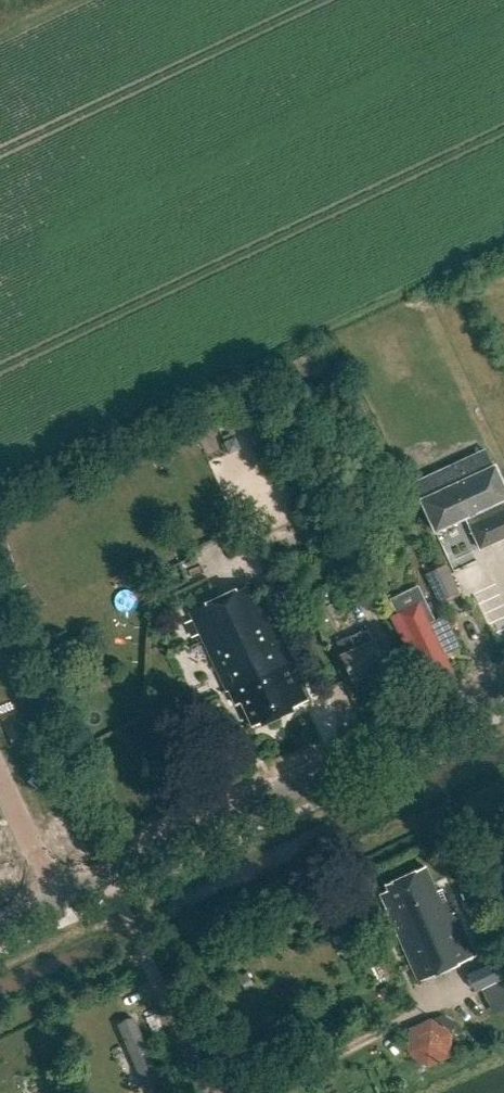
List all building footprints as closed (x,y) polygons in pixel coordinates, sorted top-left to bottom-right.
[(466,517),(481,549),(503,538),(503,484),(495,466),(474,476),(466,460),(415,483),(423,500),(421,500),(436,532),(466,517)] [(427,574),(440,602),(461,592),(449,564),(427,574)] [(393,601),(417,591),(412,581),(389,591),(393,601)] [(252,583),(189,613),(227,692),(229,691),(236,706),(241,703),(252,727),(308,701),(252,583)] [(420,604),(393,617),(408,648),(406,649),(422,685),(431,681),(432,684),(454,674),(445,656),(462,648),(447,616),(430,624),(420,604)] [(342,657),(353,680),(357,678),(359,680),(366,677),(367,674),(386,664),(375,641),(374,641),(368,629),(338,643),(344,656),(342,657)] [(381,710),(369,687),(337,703),(348,726),(381,710)] [(475,957),(456,912),(453,914),(442,890),(437,892),(425,867),(386,885),(389,891),(381,894),(390,914),(389,915),(419,982),(475,957)] [(475,982),(493,974),(489,965),(471,972),(475,982)] [(451,1033),(430,1020),(411,1029),(405,1055),(425,1069),(448,1059),(451,1033)]
